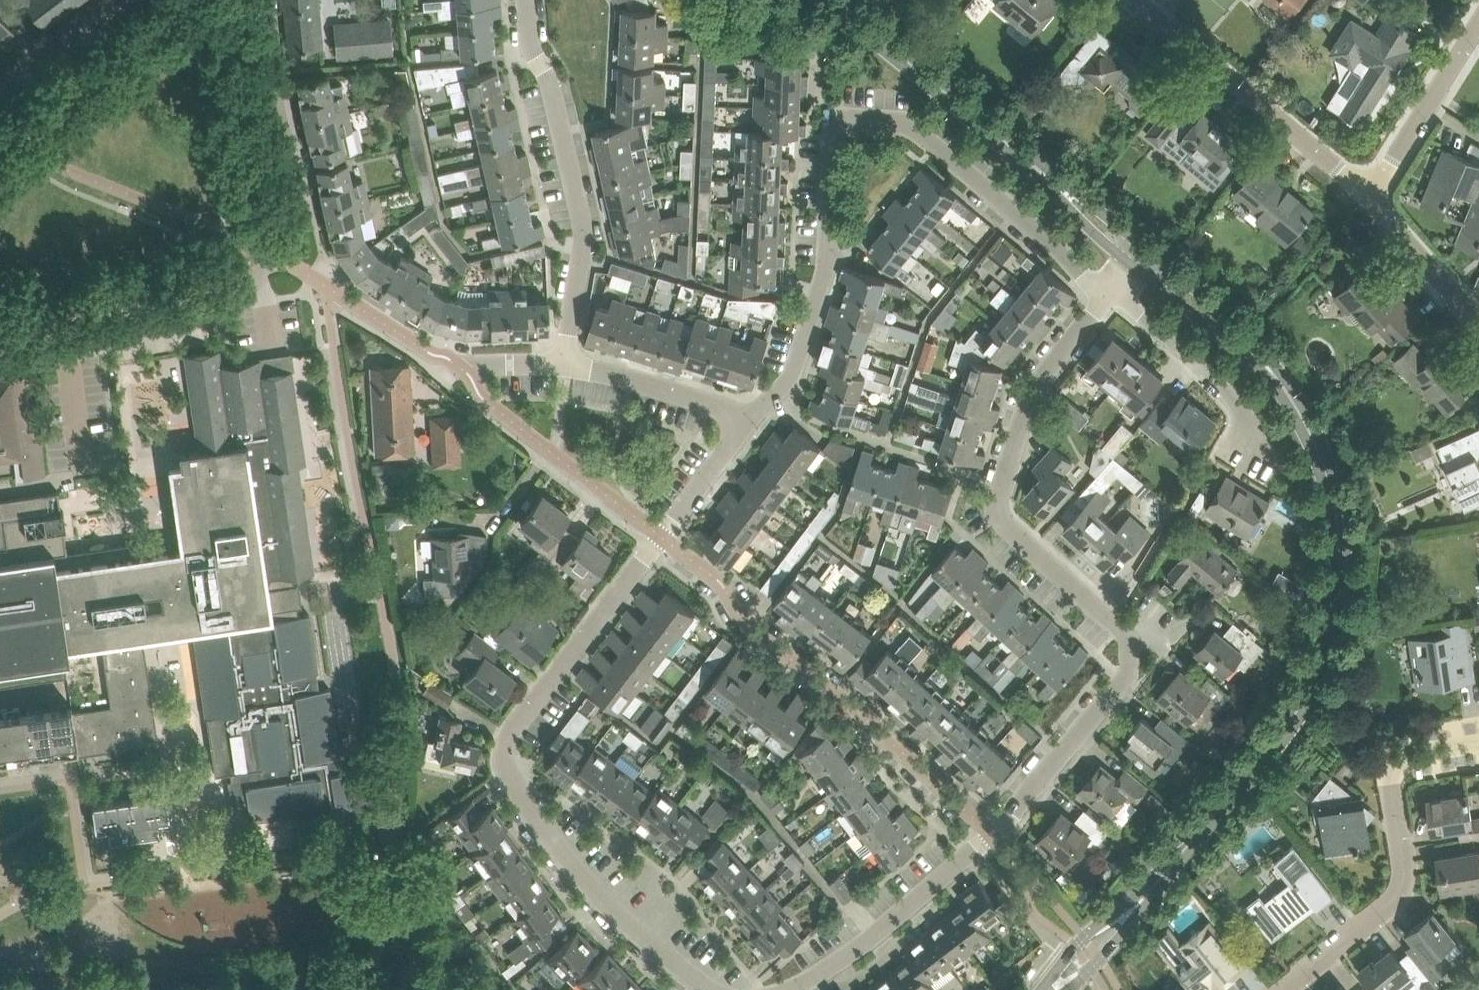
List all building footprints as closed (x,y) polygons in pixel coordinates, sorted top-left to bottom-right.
[(44,27),(79,0),(24,0),(44,27)] [(281,5),(284,5),(288,50),(322,47),(318,0),(280,0),(281,5)] [(431,9),(438,9),(501,3),(500,0),(428,0),(423,0),(424,10),(431,9)] [(652,10),(650,0),(633,0),(628,1),(629,9),(616,8),(616,19),(624,19),(623,33),(669,35),(669,22),(657,21),(657,10),(652,10)] [(996,4),(1016,21),(1019,18),(1035,31),(1059,1),(1057,0),(998,0),(999,1),(996,4)] [(1302,0),(1270,0),(1275,4),(1289,16),(1302,0)] [(502,14),(501,3),(438,9),(439,18),(458,16),(459,32),(493,29),(491,15),(502,14)] [(1,32),(6,38),(14,32),(0,13),(0,33),(1,32)] [(1339,88),(1329,105),(1361,125),(1391,77),(1394,78),(1410,52),(1408,50),(1418,34),(1389,16),(1377,34),(1352,19),(1332,52),(1351,64),(1349,69),(1364,76),(1352,96),(1339,88)] [(389,20),(336,25),(338,56),(391,51),(389,20)] [(1096,28),(1093,32),(1056,77),(1063,83),(1083,82),(1089,75),(1098,83),(1108,78),(1130,97),(1131,106),(1141,114),(1164,87),(1150,75),(1153,71),(1114,39),(1112,41),(1096,28)] [(495,53),(493,29),(459,32),(460,46),(441,47),(442,58),(495,53)] [(668,48),(669,35),(623,33),(623,47),(615,47),(614,58),(655,60),(656,47),(668,48)] [(687,36),(686,49),(699,50),(700,37),(687,36)] [(707,68),(706,80),(716,80),(718,56),(707,55),(707,68)] [(769,71),(769,83),(809,84),(810,74),(802,74),(802,59),(758,57),(758,71),(769,71)] [(467,87),(470,102),(503,94),(497,70),(479,74),(478,62),(414,68),(419,88),(446,82),(448,91),(467,87)] [(621,77),(621,91),(665,93),(666,80),(654,79),(654,68),(614,66),(613,77),(621,77)] [(407,69),(395,70),(403,107),(414,104),(407,69)] [(304,103),(301,103),(306,121),(348,111),(344,94),(333,96),(328,75),(299,82),(304,103)] [(685,80),(685,94),(697,94),(698,81),(685,80)] [(706,91),(705,104),(716,105),(717,91),(716,91),(716,80),(706,80),(706,91)] [(757,94),(756,107),(800,109),(801,94),(809,95),(809,84),(769,83),(768,94),(757,94)] [(1022,104),(1032,113),(1050,94),(1040,85),(1022,104)] [(612,115),(614,116),(633,118),(651,118),(652,105),(665,106),(665,93),(621,91),(620,105),(612,105),(612,115)] [(473,116),(455,120),(457,129),(518,115),(516,105),(506,107),(503,94),(470,102),(473,116)] [(684,107),(697,108),(697,94),(685,94),(684,107)] [(414,104),(403,107),(411,142),(422,140),(414,104)] [(704,118),(715,118),(716,105),(705,104),(704,118)] [(1147,133),(1160,144),(1161,143),(1214,188),(1232,166),(1227,161),(1241,143),(1204,113),(1194,125),(1170,105),(1147,133)] [(799,123),(800,109),(756,107),(756,120),(767,120),(767,131),(791,132),(791,133),(807,134),(807,123),(799,123)] [(317,160),(336,155),(362,149),(358,128),(352,129),(348,111),(306,121),(310,139),(312,139),(317,160)] [(459,139),(478,134),(481,149),(513,141),(510,128),(521,126),(518,115),(457,129),(459,139)] [(591,147),(593,158),(643,146),(649,145),(644,121),(634,123),(633,118),(614,116),(613,127),(595,131),(599,145),(591,147)] [(686,126),(681,126),(683,137),(694,134),(695,118),(686,118),(686,126)] [(435,122),(427,124),(427,125),(430,136),(438,134),(435,122)] [(739,142),(738,155),(749,156),(750,155),(782,157),(782,156),(782,143),(791,143),(791,133),(791,132),(767,131),(751,130),(750,142),(739,142)] [(422,140),(411,142),(418,174),(429,171),(422,140)] [(703,140),(703,154),(713,154),(714,141),(703,140)] [(468,176),(529,162),(526,152),(516,154),(513,141),(481,149),(484,163),(466,167),(468,176)] [(1470,151),(1478,155),(1478,146),(1473,143),(1470,151)] [(649,170),(646,157),(643,146),(593,158),(596,168),(603,166),(606,179),(649,170)] [(682,148),(682,162),(694,162),(694,148),(682,148)] [(1453,188),(1476,198),(1478,191),(1478,164),(1445,150),(1423,203),(1441,211),(1444,204),(1446,205),(1449,200),(1447,199),(1453,188)] [(703,165),(702,177),(713,178),(713,154),(703,154),(703,165)] [(737,179),(781,181),(781,167),(790,168),(790,157),(782,156),(782,157),(750,155),(749,156),(749,167),(737,166),(737,179)] [(1290,238),(1307,218),(1308,219),(1310,216),(1309,215),(1313,210),(1277,180),(1281,176),(1262,160),(1235,193),(1248,203),(1247,204),(1250,207),(1251,206),(1290,238)] [(323,188),(321,189),(325,207),(368,197),(364,179),(352,182),(347,161),(319,167),(323,188)] [(492,196),(524,189),(521,175),(531,173),(529,162),(468,176),(470,185),(488,181),(491,195),(492,196)] [(681,176),(693,176),(694,162),(682,162),(681,176)] [(941,214),(950,203),(972,221),(979,213),(923,167),(915,176),(923,183),(915,193),(941,214)] [(452,170),(438,174),(440,183),(454,179),(452,170)] [(642,195),(654,193),(649,170),(606,179),(610,193),(602,195),(604,205),(643,196),(642,195)] [(429,171),(418,174),(425,206),(436,203),(429,171)] [(700,203),(711,203),(712,190),(713,178),(702,177),(701,189),(700,203)] [(454,179),(440,183),(442,192),(456,188),(454,179)] [(737,179),(737,191),(736,204),(780,206),(780,192),(789,192),(789,181),(781,181),(737,179)] [(461,202),(463,212),(494,205),(497,220),(530,212),(524,189),(492,196),(491,195),(461,202)] [(1476,198),(1458,242),(1476,250),(1478,243),(1478,191),(1476,198)] [(946,238),(931,225),(941,214),(915,193),(906,203),(898,197),(891,205),(940,245),(946,238)] [(657,206),(645,209),(643,196),(604,205),(607,215),(614,213),(617,227),(660,218),(657,206)] [(372,215),(368,197),(325,207),(329,225),(331,224),(336,245),(337,245),(338,250),(348,263),(371,245),(365,237),(360,217),(372,215)] [(693,199),(680,199),(680,213),(692,213),(693,199)] [(460,202),(450,204),(452,214),(462,212),(460,202)] [(433,216),(439,216),(438,214),(436,203),(425,206),(425,207),(402,224),(409,234),(433,216)] [(711,203),(700,203),(700,216),(699,228),(710,228),(711,203)] [(787,220),(779,220),(780,206),(736,204),(736,216),(747,217),(746,228),(787,231),(787,220)] [(920,240),(934,252),(940,245),(891,205),(884,213),(892,220),(884,230),(910,252),(920,240)] [(530,212),(497,220),(500,234),(482,238),(484,248),(545,234),(542,222),(532,224),(530,212)] [(660,218),(617,227),(610,229),(615,253),(627,250),(629,257),(655,266),(657,259),(651,233),(672,228),(690,228),(690,227),(692,227),(692,213),(680,213),(660,218)] [(442,227),(442,228),(435,239),(463,274),(467,259),(442,227)] [(745,253),(778,255),(778,254),(778,241),(786,241),(787,231),(746,228),(746,240),(734,239),(733,253),(745,254),(745,253)] [(915,275),(900,263),(910,252),(884,230),(868,249),(909,283),(915,275)] [(699,238),(699,252),(709,252),(710,238),(699,238)] [(993,253),(1001,260),(1012,248),(1003,241),(993,253)] [(544,243),(504,252),(507,263),(507,264),(545,255),(544,243)] [(378,255),(371,245),(348,263),(358,275),(362,278),(361,279),(380,290),(378,293),(394,302),(417,266),(402,256),(396,266),(378,255)] [(1023,250),(1017,257),(1022,262),(1028,254),(1023,250)] [(490,254),(493,266),(507,263),(504,252),(504,251),(490,254)] [(785,266),(786,255),(778,254),(778,255),(745,253),(745,254),(745,264),(733,264),(732,290),(739,290),(759,291),(759,279),(777,280),(777,265),(785,266)] [(1037,275),(1027,286),(1053,307),(1061,297),(1069,304),(1077,294),(1028,254),(1022,262),(1037,275)] [(689,263),(679,259),(674,272),(689,276),(689,263)] [(609,272),(633,280),(637,269),(613,261),(609,272)] [(427,286),(433,276),(417,266),(394,302),(409,312),(411,310),(429,322),(430,321),(434,323),(450,328),(458,301),(444,297),(427,286)] [(851,280),(847,293),(879,303),(883,289),(902,295),(905,285),(845,266),(841,277),(851,280)] [(646,284),(650,273),(637,269),(633,280),(646,284)] [(1366,269),(1336,296),(1348,310),(1352,306),(1373,329),(1377,325),(1392,341),(1418,319),(1392,290),(1387,294),(1366,269)] [(669,291),(673,280),(660,276),(657,288),(669,291)] [(993,277),(988,284),(997,292),(1046,332),(1052,324),(1045,317),(1053,307),(1027,286),(1018,297),(1003,285),(993,277)] [(684,284),(681,295),(693,298),(696,288),(684,284)] [(470,291),(460,288),(458,301),(450,328),(464,331),(469,331),(469,332),(491,331),(491,334),(510,333),(508,289),(489,290),(470,291)] [(526,288),(508,289),(510,333),(528,332),(528,330),(549,329),(548,299),(526,300),(526,288)] [(706,291),(703,301),(717,306),(721,295),(706,291)] [(991,299),(1006,311),(996,323),(1022,344),(1031,334),(1039,341),(1046,332),(997,292),(991,299)] [(920,330),(893,322),(892,323),(874,317),(879,303),(847,293),(843,305),(833,302),(830,313),(889,332),(917,341),(920,330)] [(729,302),(752,310),(756,299),(730,298),(729,302)] [(598,340),(612,345),(626,303),(613,299),(609,310),(598,306),(586,345),(596,348),(598,340)] [(779,299),(756,299),(752,310),(776,317),(776,316),(774,315),(779,299)] [(638,306),(632,305),(626,303),(612,345),(625,349),(623,356),(633,360),(636,352),(635,352),(645,322),(645,321),(634,318),(638,306)] [(914,315),(925,318),(931,309),(917,305),(914,315)] [(933,320),(947,330),(958,316),(945,305),(933,320)] [(633,360),(646,364),(657,367),(659,360),(658,360),(669,329),(668,329),(672,318),(648,310),(645,321),(645,322),(635,352),(636,352),(633,360)] [(752,311),(749,320),(761,324),(764,314),(755,312),(752,311)] [(917,341),(889,332),(830,313),(826,323),(836,326),(832,339),(864,349),(868,335),(887,341),(887,340),(914,349),(917,341)] [(718,337),(717,336),(721,325),(697,317),(695,325),(691,336),(691,337),(684,360),(685,360),(682,367),(706,375),(708,367),(718,337)] [(691,337),(691,336),(695,325),(672,318),(668,329),(669,329),(658,360),(659,360),(657,367),(680,375),(682,367),(685,360),(684,360),(691,337)] [(985,355),(985,353),(989,349),(1006,364),(1022,344),(996,323),(987,334),(977,326),(965,341),(959,336),(958,338),(985,355)] [(733,330),(721,325),(717,336),(718,337),(708,367),(721,371),(718,379),(729,382),(741,344),(730,340),(733,330)] [(752,347),(741,344),(729,382),(738,386),(741,378),(755,382),(768,340),(756,336),(752,347)] [(1095,384),(1101,377),(1114,389),(1139,357),(1114,337),(1104,349),(1100,355),(1097,358),(1083,375),(1095,384)] [(933,369),(940,342),(926,338),(919,365),(933,369)] [(985,355),(958,338),(950,362),(968,367),(963,381),(995,392),(1003,368),(983,361),(985,355)] [(832,339),(825,362),(875,378),(875,377),(878,369),(859,363),(864,349),(832,339)] [(1096,343),(1089,352),(1097,358),(1100,355),(1104,349),(1096,343)] [(1416,375),(1447,409),(1476,383),(1444,348),(1430,361),(1414,343),(1395,361),(1411,379),(1416,375)] [(195,630),(193,630),(193,632),(194,631),(207,716),(206,716),(206,717),(207,717),(207,720),(208,720),(209,724),(208,724),(208,728),(209,728),(210,736),(210,739),(211,739),(211,743),(212,748),(213,752),(212,752),(213,756),(214,760),(213,760),(214,763),(216,771),(215,771),(215,774),(231,772),(232,780),(228,780),(233,812),(250,809),(251,820),(325,809),(326,818),(337,817),(340,836),(375,830),(366,767),(342,771),(330,688),(321,689),(309,613),(298,615),(297,606),(302,606),(299,583),(294,584),(293,575),(313,572),(297,464),(305,464),(291,370),(295,370),(292,353),(245,360),(245,361),(220,365),(218,350),(186,355),(200,449),(190,450),(190,451),(186,452),(186,451),(179,452),(180,455),(181,455),(181,461),(170,463),(182,548),(131,555),(136,592),(143,591),(146,607),(139,608),(143,636),(205,627),(205,628),(195,630)] [(1132,416),(1164,378),(1139,357),(1114,389),(1128,400),(1122,407),(1132,416)] [(891,383),(898,385),(902,386),(910,364),(898,360),(891,383)] [(859,398),(870,401),(875,388),(895,394),(898,385),(891,383),(875,377),(875,378),(825,362),(821,372),(831,375),(827,388),(859,398)] [(409,363),(371,366),(376,454),(415,452),(409,363)] [(29,375),(0,378),(0,459),(22,457),(24,477),(44,475),(40,440),(37,441),(29,375)] [(910,389),(925,395),(938,399),(998,418),(1001,407),(991,404),(995,392),(963,381),(959,395),(913,380),(910,389)] [(854,413),(859,398),(827,388),(823,400),(813,397),(810,409),(869,428),(872,418),(854,413)] [(1194,446),(1216,420),(1184,394),(1173,407),(1162,398),(1141,423),(1161,439),(1171,427),(1194,446)] [(953,413),(949,427),(980,437),(984,425),(994,428),(998,418),(938,399),(925,395),(922,403),(953,413)] [(1065,396),(1056,408),(1081,429),(1091,417),(1065,396)] [(433,454),(461,452),(458,414),(431,416),(433,454)] [(1124,423),(1104,447),(1115,456),(1122,449),(1135,433),(1124,423)] [(776,430),(769,438),(805,466),(821,446),(795,426),(786,438),(776,430)] [(899,427),(896,436),(916,443),(919,434),(899,427)] [(976,450),(980,437),(949,427),(944,441),(926,435),(923,445),(982,465),(986,453),(976,450)] [(1460,436),(1452,440),(1462,462),(1449,468),(1466,505),(1478,500),(1478,501),(1478,458),(1477,454),(1478,453),(1478,429),(1478,428),(1460,436)] [(773,455),(765,466),(790,486),(805,466),(769,438),(763,447),(773,455)] [(856,446),(831,438),(823,449),(849,468),(856,446)] [(1412,449),(1417,461),(1435,452),(1430,441),(1412,449)] [(1027,493),(1049,513),(1075,485),(1063,474),(1073,463),(1054,445),(1040,461),(1043,464),(1038,470),(1043,475),(1027,493)] [(860,493),(873,498),(884,466),(872,462),(875,452),(863,448),(857,467),(844,508),(854,511),(860,493)] [(1084,506),(1065,527),(1086,546),(1108,521),(1098,513),(1111,498),(1102,490),(1117,474),(1125,465),(1123,463),(1115,456),(1076,499),(1084,506)] [(888,502),(882,520),(891,523),(910,464),(900,460),(897,470),(884,466),(873,498),(888,502)] [(900,526),(906,508),(920,513),(930,481),(917,477),(921,467),(910,464),(891,523),(900,526)] [(750,486),(776,505),(790,486),(765,466),(757,477),(746,469),(739,478),(750,486)] [(1207,510),(1249,535),(1266,505),(1240,490),(1242,486),(1228,477),(1207,510)] [(954,489),(930,481),(920,513),(934,517),(928,535),(938,539),(954,489)] [(725,497),(761,525),(776,505),(750,486),(742,497),(731,489),(725,497)] [(1201,488),(1190,506),(1198,511),(1209,493),(1201,488)] [(841,494),(836,490),(821,510),(831,517),(835,512),(841,494)] [(0,499),(0,537),(50,529),(51,536),(58,535),(61,554),(68,553),(68,552),(68,551),(67,551),(64,528),(66,527),(64,510),(61,511),(58,491),(0,499)] [(515,584),(524,591),(539,571),(571,531),(561,524),(568,515),(542,495),(521,523),(534,533),(529,541),(540,550),(515,584)] [(729,513),(720,525),(746,544),(761,525),(725,497),(718,505),(729,513)] [(821,510),(807,529),(816,536),(831,517),(821,510)] [(1131,516),(1117,530),(1108,521),(1086,546),(1105,564),(1120,548),(1128,556),(1149,532),(1134,519),(1131,516)] [(731,564),(746,544),(720,525),(712,536),(701,528),(695,536),(731,564)] [(66,637),(54,555),(61,554),(58,535),(51,536),(50,529),(0,537),(0,685),(67,676),(65,661),(70,660),(66,637)] [(539,571),(550,579),(559,567),(560,567),(563,563),(578,574),(570,584),(580,591),(588,581),(588,582),(609,554),(593,541),(597,536),(587,529),(580,538),(571,531),(539,571)] [(816,536),(807,529),(792,548),(801,556),(816,536)] [(424,577),(425,594),(437,594),(437,595),(459,593),(483,563),(487,535),(468,533),(467,535),(434,537),(436,576),(424,577)] [(1219,593),(1239,569),(1199,536),(1180,559),(1180,560),(1168,575),(1180,585),(1193,570),(1219,593)] [(835,563),(840,556),(821,542),(816,549),(835,563)] [(71,710),(73,724),(75,724),(79,754),(85,753),(84,752),(88,752),(88,753),(92,752),(91,751),(99,750),(99,751),(104,750),(108,749),(108,750),(113,749),(113,748),(121,747),(121,748),(127,747),(127,746),(131,746),(138,746),(138,745),(142,744),(142,745),(146,744),(154,742),(154,743),(159,742),(156,720),(155,720),(154,716),(155,716),(154,712),(152,704),(153,704),(152,699),(152,700),(151,696),(152,695),(151,691),(150,687),(151,687),(150,684),(149,684),(149,680),(150,680),(149,677),(148,677),(147,669),(148,669),(147,661),(146,661),(146,657),(146,653),(145,653),(144,645),(145,645),(144,642),(143,642),(143,638),(143,636),(139,608),(146,607),(143,591),(136,592),(131,555),(131,551),(130,551),(129,547),(130,547),(129,543),(126,543),(126,544),(122,544),(119,544),(119,545),(111,546),(111,545),(108,546),(104,547),(104,546),(90,548),(90,549),(86,550),(86,549),(83,549),(83,550),(79,551),(79,550),(76,550),(76,551),(68,552),(68,553),(61,554),(54,555),(66,637),(100,632),(111,705),(81,709),(81,708),(71,710)] [(922,606),(928,612),(939,600),(981,554),(973,547),(966,555),(956,545),(933,570),(945,581),(922,606)] [(792,548),(777,568),(787,575),(801,556),(792,548)] [(899,575),(887,570),(891,557),(881,553),(874,573),(880,578),(895,585),(899,575)] [(989,562),(981,554),(939,600),(946,607),(959,593),(969,603),(992,578),(982,569),(989,562)] [(846,561),(841,568),(855,579),(860,572),(846,561)] [(772,595),(787,575),(777,568),(762,587),(772,595)] [(1280,569),(1272,581),(1285,589),(1293,577),(1280,569)] [(777,619),(787,627),(815,590),(805,583),(808,579),(799,571),(776,601),(785,608),(777,619)] [(874,583),(860,572),(855,579),(869,589),(874,583)] [(968,628),(974,633),(1017,587),(1009,579),(1002,587),(992,578),(969,603),(981,614),(968,628)] [(982,640),(995,626),(1005,635),(1028,610),(1018,602),(1025,594),(1017,587),(974,633),(982,640)] [(668,590),(652,610),(681,632),(696,612),(668,590)] [(825,598),(815,590),(787,627),(797,634),(805,624),(814,630),(834,605),(835,605),(837,601),(828,594),(825,598)] [(499,633),(491,627),(483,636),(500,649),(507,639),(521,650),(527,641),(536,648),(552,627),(538,616),(545,608),(529,596),(499,633)] [(547,599),(543,605),(550,611),(555,605),(547,599)] [(939,600),(928,612),(935,618),(946,607),(939,600)] [(824,638),(833,645),(857,616),(847,609),(844,613),(835,605),(834,605),(814,630),(805,641),(816,649),(824,638)] [(638,630),(666,652),(681,632),(652,610),(638,630)] [(982,658),(975,666),(994,684),(1053,619),(1044,612),(1037,619),(1028,610),(1005,635),(1016,646),(1004,660),(1002,658),(993,668),(982,658)] [(866,623),(857,616),(833,645),(842,652),(834,663),(844,671),(872,634),(863,627),(866,623)] [(994,684),(1001,690),(1029,658),(1041,668),(1064,643),(1053,634),(1060,626),(1053,619),(994,684)] [(1236,661),(1245,668),(1259,652),(1270,661),(1275,655),(1234,620),(1223,634),(1216,628),(1197,651),(1224,675),(1236,661)] [(1435,637),(1415,640),(1419,666),(1422,666),(1423,672),(1421,672),(1422,677),(1424,677),(1425,684),(1453,680),(1458,680),(1471,678),(1468,659),(1466,639),(1465,633),(1464,624),(1440,627),(1441,636),(1435,637)] [(514,676),(492,659),(500,649),(483,636),(476,630),(459,653),(475,666),(466,678),(495,701),(514,676)] [(622,650),(651,672),(666,652),(638,630),(622,650)] [(725,634),(718,643),(727,651),(734,642),(725,634)] [(718,643),(709,654),(719,661),(727,651),(718,643)] [(1073,652),(1064,643),(1041,668),(1051,678),(1039,692),(1046,698),(1089,652),(1080,644),(1073,652)] [(622,650),(608,669),(636,691),(651,672),(622,650)] [(877,681),(885,689),(910,662),(901,654),(898,658),(889,650),(874,666),(865,657),(849,675),(867,691),(877,681)] [(695,673),(704,681),(719,661),(709,654),(695,673)] [(707,690),(727,706),(749,677),(729,662),(707,690)] [(919,670),(910,662),(885,689),(893,697),(884,707),(894,715),(925,682),(915,674),(919,670)] [(629,716),(644,696),(636,691),(608,669),(600,678),(585,666),(577,676),(621,710),(629,716)] [(1199,688),(1180,672),(1160,696),(1190,721),(1205,704),(1215,712),(1230,694),(1209,677),(1199,688)] [(695,673),(679,694),(689,701),(704,681),(695,673)] [(727,706),(747,721),(768,693),(749,677),(727,706)] [(912,714),(920,721),(921,721),(942,698),(946,694),(928,678),(925,682),(894,715),(903,724),(912,714)] [(452,696),(429,682),(423,691),(446,705),(452,696)] [(747,721),(766,736),(788,707),(768,693),(747,721)] [(679,694),(665,713),(674,720),(689,701),(679,694)] [(930,730),(939,738),(964,711),(946,694),(942,698),(921,721),(920,721),(911,731),(921,740),(930,730)] [(598,703),(588,696),(580,707),(590,714),(598,703)] [(594,750),(593,750),(576,737),(592,717),(579,707),(547,748),(557,755),(546,769),(567,785),(571,780),(570,780),(594,750)] [(776,743),(768,753),(778,760),(807,722),(788,707),(766,736),(776,743)] [(978,731),(977,730),(969,723),(973,719),(964,711),(939,738),(947,745),(937,755),(947,764),(956,754),(978,731)] [(817,771),(843,751),(844,751),(855,743),(846,733),(836,741),(829,732),(837,721),(826,712),(813,728),(796,751),(806,764),(810,761),(817,770),(817,771)] [(650,732),(659,740),(674,720),(665,713),(650,732)] [(458,721),(440,717),(434,741),(429,740),(425,757),(472,767),(478,742),(455,737),(458,721)] [(1125,747),(1156,772),(1168,757),(1173,761),(1190,740),(1169,722),(1161,732),(1142,717),(1131,731),(1135,735),(1125,747)] [(678,729),(697,744),(705,734),(685,719),(678,729)] [(73,724),(51,727),(55,757),(62,756),(63,758),(79,755),(79,754),(75,724),(73,724)] [(955,771),(965,780),(995,746),(986,739),(990,735),(981,726),(977,730),(978,731),(956,754),(964,761),(955,771)] [(51,727),(27,731),(32,761),(39,759),(39,761),(56,759),(55,757),(51,727)] [(631,741),(637,733),(630,727),(624,736),(631,741)] [(27,731),(3,734),(8,764),(15,763),(15,765),(32,762),(32,761),(27,731)] [(638,747),(644,738),(637,733),(631,741),(638,747)] [(0,735),(0,767),(8,766),(8,764),(3,734),(0,735)] [(697,744),(717,759),(725,750),(705,734),(697,744)] [(683,743),(676,752),(682,758),(690,749),(683,743)] [(570,780),(571,780),(590,795),(616,761),(596,746),(593,750),(594,750),(570,780)] [(1004,754),(995,746),(965,780),(974,788),(983,778),(992,786),(1017,759),(1008,750),(1004,754)] [(690,749),(682,758),(689,763),(697,754),(690,749)] [(717,759),(736,774),(744,765),(725,750),(717,759)] [(821,784),(825,781),(832,791),(869,762),(861,752),(850,760),(844,751),(843,751),(817,771),(817,770),(813,774),(821,784)] [(616,761),(590,795),(610,810),(636,776),(616,761)] [(839,801),(836,803),(843,813),(872,789),(866,780),(876,772),(869,762),(832,791),(839,801)] [(756,790),(764,780),(744,765),(736,774),(756,790)] [(1109,814),(1124,795),(1134,802),(1147,787),(1126,770),(1119,779),(1102,765),(1081,791),(1109,814)] [(634,821),(657,792),(656,792),(636,776),(610,810),(631,826),(634,821)] [(1360,850),(1360,849),(1371,847),(1364,795),(1357,796),(1332,776),(1318,792),(1313,797),(1317,823),(1323,822),(1328,853),(1355,849),(1355,851),(1360,850)] [(656,792),(657,792),(634,821),(654,836),(680,803),(660,787),(656,792)] [(861,829),(887,808),(887,809),(898,800),(890,790),(879,798),(872,789),(843,813),(850,822),(853,819),(861,828),(861,829)] [(166,793),(92,804),(96,829),(108,827),(110,839),(160,832),(158,820),(170,818),(166,793)] [(702,814),(715,827),(733,807),(717,793),(702,814)] [(1472,819),(1468,793),(1429,799),(1434,831),(1460,827),(1462,839),(1478,836),(1478,818),(1472,819)] [(1263,798),(1256,807),(1264,817),(1273,810),(1263,798)] [(781,800),(772,806),(776,811),(785,805),(781,800)] [(459,831),(474,852),(504,830),(508,827),(493,806),(479,816),(469,802),(449,817),(453,821),(460,830),(459,831)] [(699,820),(700,819),(680,803),(654,836),(674,852),(685,839),(694,846),(709,827),(699,820)] [(848,838),(863,857),(875,848),(912,819),(905,809),(894,817),(887,809),(887,808),(861,829),(861,828),(857,831),(848,838)] [(1051,853),(1066,866),(1069,861),(1074,865),(1091,845),(1094,848),(1110,830),(1090,812),(1079,826),(1062,812),(1040,839),(1051,847),(1049,849),(1052,852),(1051,853)] [(920,829),(912,819),(875,848),(883,857),(879,860),(887,870),(916,847),(909,837),(920,829)] [(792,820),(788,824),(791,828),(796,825),(792,820)] [(469,855),(485,876),(519,850),(504,830),(474,852),(469,855)] [(808,838),(800,844),(808,854),(816,848),(808,838)] [(713,866),(701,878),(718,896),(749,868),(733,849),(732,850),(724,841),(705,857),(713,866)] [(1259,895),(1246,906),(1272,939),(1285,928),(1316,903),(1318,906),(1334,894),(1320,877),(1313,867),(1294,844),(1284,853),(1277,844),(1268,851),(1275,859),(1293,881),(1265,903),(1259,895)] [(534,870),(519,850),(485,876),(499,895),(534,870)] [(1476,898),(1478,898),(1478,850),(1438,857),(1443,889),(1474,884),(1476,898)] [(788,864),(799,858),(793,852),(784,860),(788,864)] [(796,873),(805,865),(799,858),(788,864),(796,873)] [(785,863),(778,870),(781,874),(788,867),(785,863)] [(749,868),(718,896),(734,915),(766,886),(749,868)] [(549,891),(534,870),(499,895),(514,916),(515,915),(544,894),(544,895),(549,891)] [(830,882),(845,901),(856,892),(841,873),(830,882)] [(966,902),(985,928),(986,928),(1006,912),(1005,911),(1014,904),(1000,885),(990,892),(980,879),(959,895),(965,903),(966,902)] [(752,934),(779,911),(784,906),(766,886),(734,915),(751,934),(752,934)] [(446,894),(452,901),(461,894),(456,887),(446,894)] [(1193,887),(1185,894),(1192,903),(1196,900),(1197,902),(1202,898),(1193,887)] [(461,894),(452,901),(457,908),(466,900),(461,894)] [(544,894),(515,915),(514,916),(510,919),(525,939),(508,952),(516,962),(562,928),(555,918),(559,915),(544,895),(544,894)] [(992,936),(986,928),(985,928),(966,902),(965,903),(946,917),(971,951),(992,936)] [(1211,910),(1208,912),(1215,921),(1218,918),(1211,910)] [(779,911),(752,934),(751,934),(747,938),(765,957),(777,946),(785,955),(803,938),(795,930),(796,929),(779,911)] [(1416,941),(1407,948),(1410,953),(1431,979),(1452,963),(1449,960),(1441,949),(1453,940),(1454,939),(1455,938),(1446,927),(1433,911),(1409,931),(1416,941)] [(471,916),(466,920),(465,921),(471,929),(478,925),(471,916)] [(971,951),(946,917),(926,933),(951,967),(971,951)] [(1217,988),(1245,965),(1210,922),(1183,944),(1170,928),(1155,940),(1179,969),(1196,989),(1205,989),(1213,984),(1217,988)] [(485,927),(476,934),(481,941),(490,934),(485,927)] [(566,976),(575,985),(578,981),(591,968),(583,960),(596,949),(578,929),(547,959),(565,977),(566,976)] [(912,956),(931,982),(933,981),(951,967),(926,933),(905,949),(911,957),(912,956)] [(1431,979),(1410,953),(1401,961),(1391,949),(1376,961),(1375,959),(1361,970),(1378,989),(1387,989),(1397,982),(1403,989),(1404,989),(1416,981),(1421,987),(1421,986),(1425,989),(1439,989),(1431,979)] [(578,981),(586,989),(606,989),(626,971),(608,952),(591,968),(578,981)] [(911,957),(892,971),(906,989),(938,989),(939,989),(933,981),(931,982),(912,956),(911,957)] [(643,989),(626,971),(606,989),(643,989)] [(892,971),(872,986),(875,989),(906,989),(892,971)] [(994,981),(1001,989),(1003,989),(1008,986),(1001,976),(994,981)] [(994,981),(983,989),(1001,989),(994,981)]
